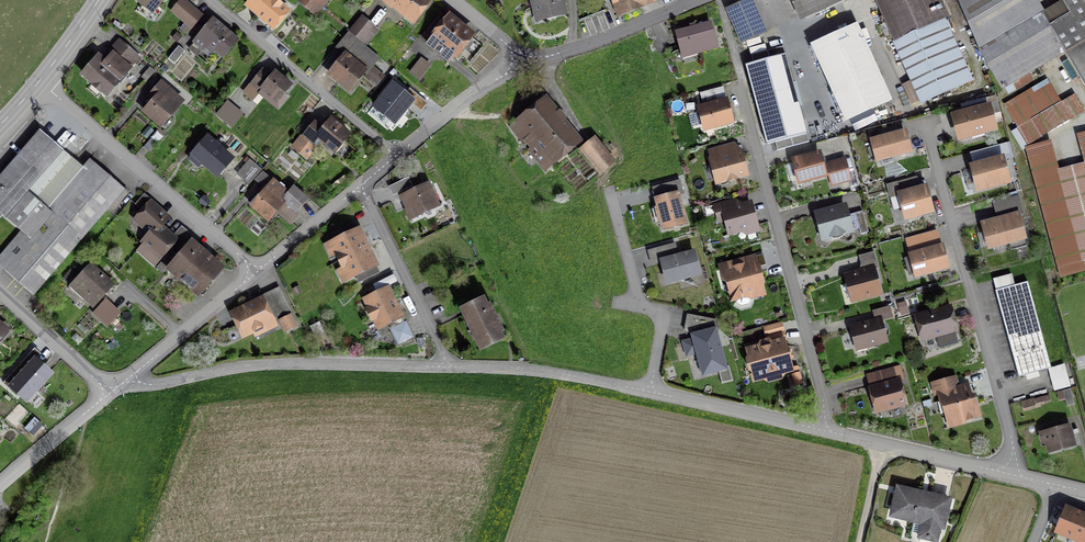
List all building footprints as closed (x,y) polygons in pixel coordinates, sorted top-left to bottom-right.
[(150,16),(163,0),(131,0),(150,16)] [(201,16),(181,0),(170,14),(189,30),(201,16)] [(246,6),(273,29),(289,10),(277,0),(251,0),(246,6)] [(311,0),(300,0),(297,3),(314,16),(321,8),(317,5),(311,0)] [(426,0),(381,0),(379,3),(409,27),(429,2),(426,0)] [(533,24),(564,17),(560,0),(527,0),(533,24)] [(613,20),(650,6),(648,0),(605,0),(613,20)] [(798,21),(846,0),(789,0),(798,21)] [(938,0),(874,0),(894,43),(942,21),(946,18),(938,0)] [(1061,3),(1040,15),(1032,0),(956,0),(955,0),(979,50),(1000,91),(1063,55),(1084,93),(1084,0),(1059,0),(1061,3)] [(750,1),(725,12),(740,44),(764,34),(750,1)] [(377,32),(359,18),(348,33),(365,48),(377,32)] [(470,39),(444,18),(424,43),(447,61),(449,59),(452,62),(470,39)] [(234,40),(210,21),(190,46),(203,56),(207,52),(218,60),(234,40)] [(971,83),(942,21),(894,43),(891,44),(919,106),(971,83)] [(714,50),(708,25),(674,34),(680,58),(714,50)] [(854,26),(808,47),(843,123),(889,102),(854,26)] [(346,94),(363,74),(376,85),(382,77),(372,68),(378,61),(364,49),(365,48),(348,33),(335,48),(343,55),(325,76),(346,94)] [(137,59),(117,42),(100,62),(94,57),(77,77),(102,98),(115,83),(115,84),(137,59)] [(180,47),(170,58),(175,63),(185,52),(180,47)] [(783,58),(744,68),(765,145),(803,135),(783,58)] [(428,68),(419,61),(408,75),(418,82),(428,68)] [(268,76),(261,70),(241,95),(250,103),(256,95),(275,109),(291,89),(271,74),(268,76)] [(157,129),(180,101),(158,83),(147,95),(151,99),(139,114),(157,129)] [(414,101),(392,83),(372,108),(394,125),(414,101)] [(1061,106),(1049,86),(1034,95),(1031,92),(1005,107),(1028,146),(1083,114),(1074,98),(1061,106)] [(698,95),(702,106),(696,108),(703,132),(731,124),(724,100),(721,89),(698,95)] [(580,141),(543,98),(509,128),(545,171),(580,141)] [(240,116),(225,103),(212,117),(228,130),(240,116)] [(986,106),(948,116),(956,144),(994,134),(986,106)] [(319,129),(312,123),(290,150),(305,162),(313,152),(309,148),(314,141),(332,155),(348,135),(327,119),(319,129)] [(902,131),(868,140),(874,164),(908,155),(902,131)] [(1025,149),(1060,280),(1084,274),(1081,262),(1084,261),(1084,133),(1076,136),(1084,165),(1057,172),(1050,142),(1025,149)] [(37,134),(0,177),(0,217),(1,218),(21,235),(0,258),(0,270),(31,296),(122,192),(88,161),(79,171),(37,134)] [(220,134),(211,145),(217,150),(226,139),(220,134)] [(211,145),(205,139),(185,161),(193,168),(196,165),(211,179),(229,160),(217,150),(211,145)] [(612,163),(592,139),(577,152),(597,176),(612,163)] [(732,145),(707,153),(717,187),(745,179),(737,151),(732,145)] [(816,153),(790,161),(797,186),(823,178),(820,167),(816,153)] [(1008,185),(1001,158),(967,166),(974,193),(1008,185)] [(843,160),(820,167),(823,178),(827,177),(830,189),(850,183),(843,160)] [(260,172),(247,162),(234,176),(246,187),(252,181),(260,172)] [(270,182),(260,172),(252,181),(262,190),(270,182)] [(932,216),(924,186),(914,189),(911,176),(884,183),(888,197),(897,195),(904,223),(932,216)] [(285,196),(270,182),(262,190),(246,208),(263,223),(280,204),(284,207),(276,216),(289,227),(297,218),(293,216),(305,202),(290,189),(285,196)] [(650,189),(653,200),(675,194),(676,199),(683,198),(679,182),(650,189)] [(427,185),(398,198),(408,221),(437,209),(427,185)] [(676,199),(675,194),(653,200),(651,200),(660,234),(684,227),(676,199)] [(992,204),(996,220),(979,225),(986,251),(1023,241),(1016,216),(1021,215),(1016,197),(992,204)] [(732,202),(712,207),(716,226),(722,224),(728,239),(756,231),(749,205),(739,207),(732,202)] [(130,223),(148,238),(159,229),(166,220),(147,203),(130,223)] [(861,214),(846,219),(842,206),(813,214),(822,245),(851,236),(850,234),(854,232),(856,238),(867,235),(861,214)] [(446,213),(437,217),(441,225),(449,222),(446,213)] [(171,238),(159,229),(148,238),(134,254),(152,268),(167,250),(172,254),(187,237),(178,229),(171,238)] [(334,263),(366,247),(357,231),(326,247),(334,263)] [(219,271),(188,244),(162,272),(193,300),(219,271)] [(939,244),(906,253),(913,281),(946,272),(939,244)] [(366,247),(334,263),(345,285),(377,269),(366,247)] [(699,275),(693,254),(661,262),(667,283),(699,275)] [(861,271),(843,276),(850,304),(879,296),(872,271),(877,270),(872,254),(857,259),(861,271)] [(751,257),(718,267),(729,306),(763,296),(751,257)] [(110,286),(88,266),(67,289),(90,309),(110,286)] [(1026,284),(994,292),(1017,379),(1049,370),(1026,284)] [(298,289),(291,292),(294,298),(301,296),(298,289)] [(387,289),(360,302),(374,332),(401,319),(387,289)] [(278,291),(260,299),(272,323),(277,321),(278,323),(290,317),(291,317),(278,291)] [(485,295),(459,307),(480,350),(506,338),(502,330),(504,329),(490,300),(488,302),(485,295)] [(260,299),(228,315),(241,341),(252,335),(254,339),(275,329),(272,323),(260,299)] [(106,302),(95,314),(106,324),(117,313),(106,302)] [(956,333),(948,306),(911,317),(919,344),(956,333)] [(871,314),(874,321),(849,328),(856,352),(884,344),(878,323),(891,319),(888,309),(871,314)] [(699,351),(706,374),(725,368),(712,320),(688,315),(685,330),(692,331),(694,340),(685,342),(688,354),(699,351)] [(290,317),(278,323),(284,335),(295,329),(290,317)] [(764,330),(767,344),(781,340),(785,339),(781,326),(764,330)] [(752,384),(791,373),(781,340),(767,344),(743,351),(752,384)] [(47,375),(33,361),(16,379),(20,383),(16,388),(26,397),(47,375)] [(905,407),(897,380),(894,369),(865,377),(868,388),(866,389),(874,416),(905,407)] [(1065,371),(1051,375),(1055,389),(1069,385),(1065,371)] [(8,375),(0,383),(0,392),(12,380),(8,375)] [(954,378),(931,385),(935,398),(937,397),(947,431),(978,421),(967,385),(957,388),(954,378)] [(1074,407),(1069,391),(1056,395),(1058,403),(1064,401),(1066,409),(1074,407)] [(1050,403),(1048,397),(1020,405),(1022,413),(1035,410),(1034,408),(1050,403)] [(41,425),(35,419),(26,430),(32,435),(41,425)] [(1074,449),(1068,427),(1038,435),(1044,457),(1074,449)] [(949,500),(894,487),(887,518),(919,526),(916,540),(925,541),(936,541),(938,531),(942,532),(949,500)] [(1063,509),(1053,535),(1072,541),(1084,541),(1084,517),(1063,509)]
